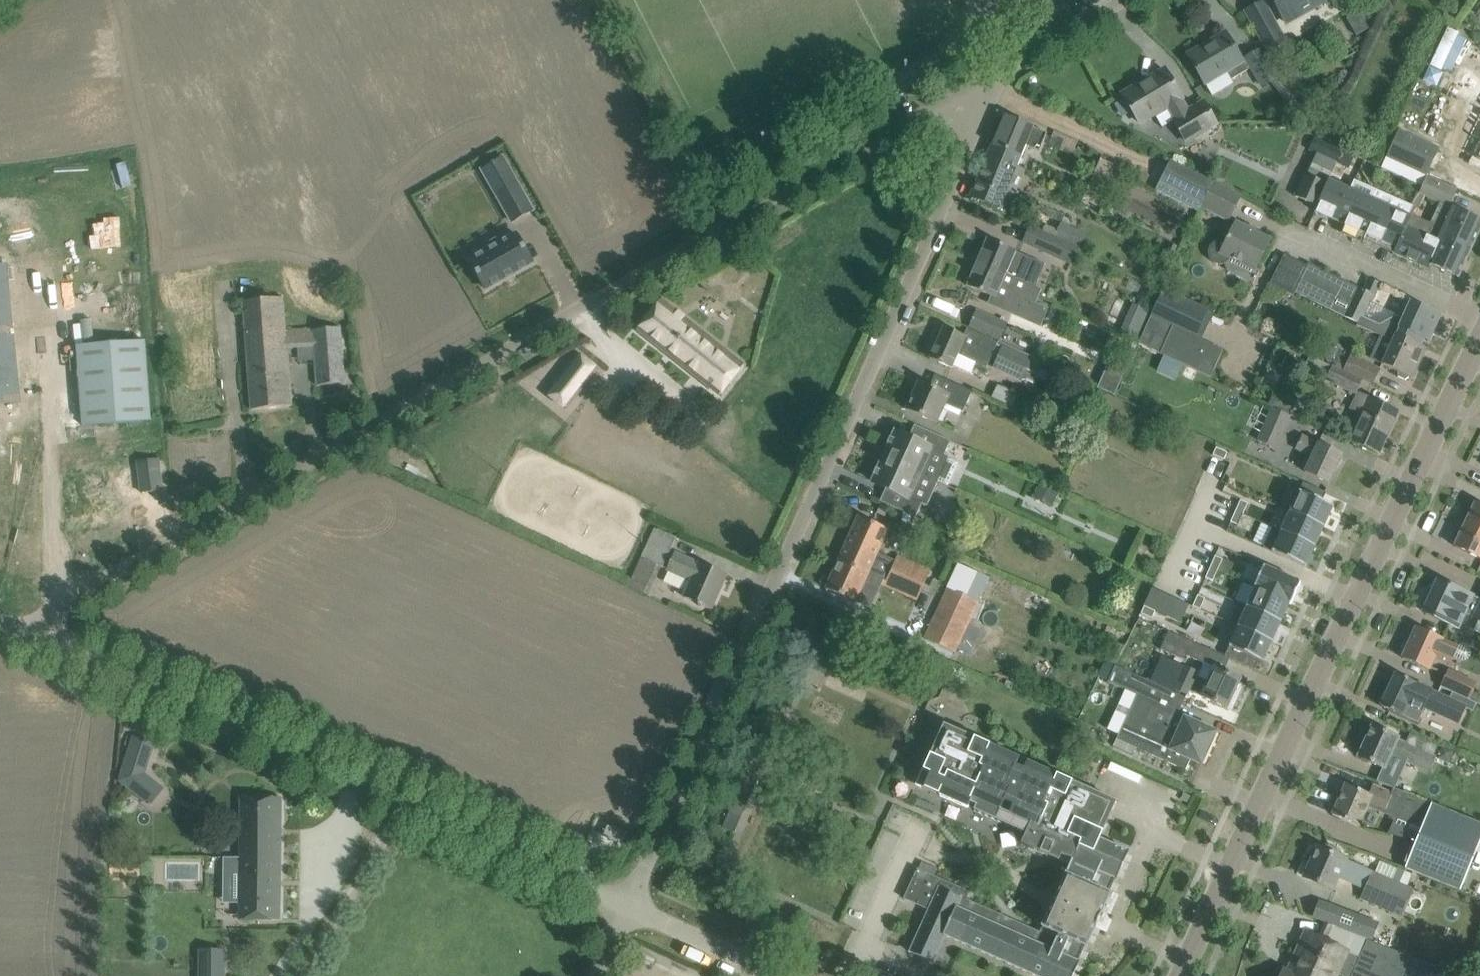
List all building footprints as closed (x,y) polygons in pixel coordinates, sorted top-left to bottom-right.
[(1284,21),(1320,0),(1272,0),(1284,21)] [(1263,1),(1246,11),(1269,52),(1286,42),(1286,41),(1277,25),(1273,18),(1263,1)] [(1251,68),(1262,86),(1278,77),(1262,49),(1242,61),(1226,33),(1189,55),(1205,84),(1226,71),(1231,80),(1251,68)] [(1162,127),(1174,120),(1187,142),(1216,125),(1203,102),(1189,111),(1181,99),(1182,98),(1165,69),(1123,94),(1140,123),(1154,115),(1162,127)] [(1282,74),(1271,83),(1279,93),(1290,84),(1282,74)] [(1319,118),(1329,124),(1335,114),(1325,108),(1319,118)] [(1472,125),(1479,129),(1479,108),(1472,125)] [(1026,145),(1040,151),(1047,133),(1006,115),(993,147),(999,149),(1000,148),(1021,156),(1026,145)] [(1054,131),(1048,144),(1070,155),(1076,142),(1054,131)] [(1400,132),(1389,157),(1426,174),(1437,148),(1400,132)] [(1317,137),(1311,151),(1336,162),(1339,157),(1342,150),(1343,148),(1319,138),(1317,137)] [(1472,141),(1466,155),(1479,161),(1479,144),(1472,141)] [(1008,188),(1021,156),(1000,148),(999,149),(993,147),(972,198),(1010,214),(1019,193),(1008,188)] [(1342,150),(1339,157),(1351,162),(1354,155),(1342,150)] [(1336,162),(1331,174),(1344,179),(1351,162),(1339,157),(1336,162)] [(1096,209),(1116,166),(1101,159),(1081,202),(1096,209)] [(1170,161),(1156,190),(1198,212),(1201,207),(1213,182),(1170,161)] [(1317,206),(1329,180),(1307,170),(1295,197),(1317,206)] [(512,222),(533,210),(513,176),(492,188),(512,222)] [(1449,206),(1457,190),(1427,177),(1420,193),(1449,206)] [(1334,220),(1348,188),(1329,180),(1317,206),(1314,212),(1334,220)] [(1241,196),(1223,187),(1213,181),(1213,182),(1201,207),(1228,221),(1241,196)] [(1411,216),(1372,199),(1348,188),(1334,220),(1396,248),(1393,254),(1428,270),(1430,265),(1459,277),(1474,243),(1458,236),(1455,242),(1442,236),(1438,243),(1406,228),(1411,218),(1410,218),(1411,216)] [(1466,213),(1453,207),(1443,230),(1420,219),(1415,217),(1411,215),(1411,216),(1410,218),(1411,218),(1406,228),(1438,243),(1442,236),(1455,242),(1458,236),(1474,243),(1479,230),(1479,219),(1466,213)] [(1418,210),(1415,217),(1420,219),(1423,212),(1418,210)] [(1061,224),(1055,238),(1060,240),(1079,249),(1085,235),(1061,224)] [(1229,261),(1232,258),(1255,269),(1269,241),(1236,224),(1226,243),(1222,241),(1220,240),(1214,242),(1212,244),(1209,246),(1208,250),(1208,254),(1210,259),(1212,262),(1215,264),(1217,264),(1221,264),(1224,263),(1229,261)] [(1029,227),(1022,242),(1053,255),(1060,240),(1055,238),(1029,227)] [(486,290),(533,263),(517,234),(503,241),(501,237),(485,246),(487,250),(470,260),(486,290)] [(1024,283),(1034,259),(1016,252),(1016,251),(988,239),(978,262),(1006,275),(1024,283)] [(1162,262),(1168,265),(1171,258),(1173,258),(1178,247),(1170,243),(1165,254),(1167,255),(1164,259),(1162,262)] [(1295,293),(1307,267),(1285,255),(1271,285),(1296,297),(1297,294),(1295,293)] [(1024,283),(1006,275),(978,262),(968,286),(994,298),(992,302),(999,305),(998,308),(1017,316),(1024,319),(1024,318),(1035,323),(1042,307),(1036,305),(1042,290),(1035,287),(1024,283)] [(1362,318),(1373,295),(1309,263),(1307,267),(1295,293),(1297,294),(1313,301),(1359,324),(1362,318)] [(0,267),(0,380),(18,379),(11,266),(0,267)] [(1213,311),(1194,303),(1164,289),(1152,314),(1140,342),(1139,344),(1211,378),(1223,350),(1194,337),(1201,323),(1206,326),(1213,311)] [(287,348),(286,331),(283,298),(241,301),(252,410),(292,406),(287,348)] [(744,364),(662,299),(637,330),(719,395),(744,364)] [(1428,342),(1441,314),(1411,301),(1404,319),(1400,318),(1396,318),(1392,319),(1385,322),(1382,324),(1378,325),(1362,318),(1359,324),(1358,326),(1381,337),(1382,336),(1393,341),(1394,340),(1403,345),(1405,340),(1425,349),(1425,348),(1421,346),(1423,339),(1428,342)] [(1137,307),(1125,335),(1140,342),(1152,314),(1137,307)] [(976,311),(969,327),(1000,340),(1007,324),(976,311)] [(1278,322),(1270,327),(1274,333),(1282,328),(1278,322)] [(341,327),(286,331),(287,348),(298,347),(299,360),(315,359),(317,386),(345,384),(343,364),(342,338),(348,338),(348,326),(341,327)] [(932,341),(927,353),(931,356),(930,359),(948,367),(951,368),(952,365),(971,374),(976,363),(986,367),(997,343),(986,339),(968,330),(965,337),(944,327),(938,341),(932,341)] [(1381,337),(1371,358),(1383,364),(1382,365),(1394,370),(1398,372),(1398,376),(1406,379),(1409,377),(1412,378),(1425,349),(1405,340),(1403,345),(1394,340),(1393,341),(1382,336),(1381,337)] [(146,341),(76,346),(82,426),(152,421),(146,341)] [(1002,348),(993,367),(1021,380),(1030,361),(1002,348)] [(578,355),(547,393),(567,409),(581,391),(579,389),(595,369),(578,355)] [(1362,379),(1373,385),(1380,369),(1350,355),(1347,362),(1339,359),(1335,367),(1362,379)] [(1110,358),(1098,387),(1115,395),(1128,366),(1110,358)] [(1356,392),(1362,379),(1335,367),(1329,378),(1356,392)] [(920,381),(907,410),(925,418),(936,423),(945,404),(963,412),(967,404),(972,393),(972,392),(960,386),(942,378),(937,389),(920,381)] [(1399,412),(1381,404),(1359,394),(1352,409),(1361,413),(1349,440),(1361,446),(1379,454),(1399,412)] [(1272,410),(1258,440),(1276,449),(1290,418),(1272,410)] [(951,441),(933,433),(915,425),(909,438),(895,432),(884,457),(938,482),(948,486),(958,463),(949,459),(950,457),(945,455),(951,441)] [(1343,455),(1325,446),(1319,444),(1303,436),(1297,449),(1313,457),(1305,472),(1311,475),(1329,484),(1343,455)] [(1227,453),(1216,448),(1213,455),(1224,460),(1227,453)] [(927,507),(938,482),(884,457),(872,482),(886,488),(880,502),(916,518),(922,504),(927,507)] [(142,493),(162,491),(158,459),(138,462),(142,493)] [(1304,483),(1290,512),(1324,527),(1333,507),(1322,502),(1326,493),(1304,483)] [(1040,484),(1036,491),(1055,500),(1059,493),(1040,484)] [(1248,503),(1241,500),(1236,511),(1243,514),(1248,503)] [(1475,503),(1465,525),(1479,532),(1479,505),(1475,503)] [(1238,525),(1243,514),(1236,511),(1231,522),(1238,525)] [(1315,547),(1324,527),(1290,512),(1281,532),(1315,547)] [(848,541),(839,560),(868,573),(886,581),(895,561),(877,553),(888,529),(877,525),(859,516),(848,541)] [(1454,546),(1472,555),(1479,559),(1479,532),(1465,525),(1454,546)] [(663,568),(676,539),(654,528),(628,586),(648,596),(661,567),(663,568)] [(1315,547),(1281,532),(1273,528),(1263,548),(1306,567),(1315,547)] [(726,575),(708,567),(700,563),(699,564),(676,553),(668,570),(692,581),(684,597),(699,604),(698,605),(701,607),(702,605),(711,609),(726,575)] [(917,600),(930,571),(898,556),(895,561),(886,581),(884,585),(917,600)] [(1218,570),(1223,559),(1216,556),(1211,567),(1218,570)] [(855,602),(868,573),(839,560),(826,589),(844,597),(855,602)] [(1264,566),(1255,587),(1291,603),(1301,583),(1264,566)] [(1213,581),(1218,570),(1211,567),(1206,578),(1213,581)] [(1420,606),(1423,612),(1424,613),(1442,621),(1460,629),(1466,614),(1472,617),(1471,619),(1479,623),(1479,599),(1467,593),(1459,590),(1459,589),(1439,580),(1431,597),(1430,597),(1424,598),(1420,606)] [(954,653),(978,601),(949,587),(925,639),(954,653)] [(1291,603),(1255,587),(1254,588),(1256,588),(1247,607),(1281,622),(1289,603),(1291,604),(1291,603)] [(1200,610),(1205,599),(1198,595),(1193,606),(1200,610)] [(1281,622),(1247,607),(1239,603),(1230,623),(1238,627),(1272,642),(1281,622)] [(1152,619),(1156,611),(1145,606),(1141,614),(1152,619)] [(1263,663),(1272,642),(1238,627),(1225,656),(1255,670),(1259,661),(1263,663)] [(1402,647),(1401,651),(1401,655),(1404,656),(1403,659),(1421,667),(1428,670),(1434,658),(1450,665),(1453,658),(1459,647),(1442,639),(1443,639),(1435,636),(1417,627),(1410,643),(1407,641),(1404,645),(1402,647)] [(1168,631),(1160,649),(1185,660),(1187,656),(1215,667),(1221,655),(1168,631)] [(1167,690),(1144,679),(1115,666),(1108,682),(1137,695),(1117,739),(1136,748),(1167,763),(1186,771),(1190,760),(1202,765),(1216,732),(1178,714),(1185,698),(1167,690)] [(1240,679),(1222,671),(1215,667),(1209,681),(1196,675),(1197,673),(1185,667),(1174,689),(1187,695),(1189,691),(1227,708),(1240,679)] [(1441,687),(1477,703),(1479,704),(1479,695),(1474,693),(1478,683),(1449,669),(1441,687)] [(1384,692),(1379,703),(1382,705),(1381,706),(1400,715),(1402,716),(1402,715),(1413,720),(1419,722),(1424,709),(1459,725),(1466,709),(1473,712),(1477,703),(1441,687),(1438,693),(1430,689),(1414,682),(1396,674),(1387,694),(1384,692)] [(1018,758),(944,725),(917,786),(968,808),(970,803),(976,805),(974,811),(995,820),(1004,802),(1014,806),(1005,825),(1026,834),(1021,844),(1059,861),(1061,855),(1072,860),(1040,933),(966,900),(969,893),(918,870),(905,899),(930,910),(910,952),(932,962),(944,936),(1034,975),(1074,975),(1129,852),(1100,839),(1106,825),(1116,801),(1028,762),(1025,768),(1015,764),(1018,758)] [(1398,738),(1391,734),(1372,726),(1358,757),(1377,765),(1385,769),(1391,755),(1413,764),(1420,749),(1398,739),(1398,738)] [(133,735),(119,780),(143,800),(157,783),(145,773),(155,742),(133,735)] [(1117,739),(1114,746),(1133,755),(1136,748),(1117,739)] [(1442,747),(1437,759),(1450,764),(1455,752),(1442,747)] [(724,827),(735,832),(758,780),(745,774),(729,809),(731,810),(724,827)] [(1412,796),(1394,788),(1392,793),(1373,785),(1369,794),(1346,784),(1333,815),(1351,823),(1359,827),(1368,806),(1421,828),(1405,868),(1460,891),(1479,843),(1479,823),(1412,796)] [(241,858),(281,859),(281,798),(241,797),(241,858)] [(1358,881),(1364,868),(1345,860),(1345,859),(1336,855),(1318,847),(1305,877),(1332,889),(1339,873),(1358,881)] [(280,920),(281,859),(241,858),(240,919),(280,920)] [(1365,889),(1364,890),(1385,900),(1381,908),(1402,917),(1405,911),(1413,893),(1415,889),(1407,886),(1375,872),(1372,871),(1368,880),(1365,889)] [(1322,920),(1373,940),(1379,923),(1328,904),(1322,920)] [(1333,927),(1326,924),(1319,938),(1307,933),(1299,949),(1305,952),(1295,975),(1284,971),(1282,975),(1339,975),(1342,975),(1441,975),(1444,970),(1429,964),(1367,940),(1333,927)] [(200,975),(227,975),(227,952),(200,951),(200,975)]
